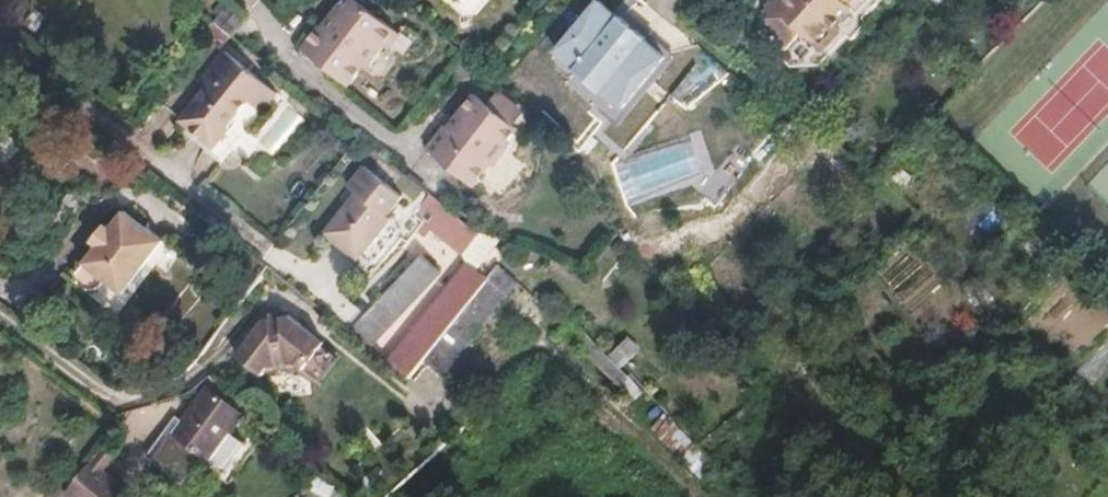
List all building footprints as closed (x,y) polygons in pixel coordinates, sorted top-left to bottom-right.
[(600,0),(558,51),(579,68),(578,69),(605,91),(606,89),(626,106),(668,55),(647,38),(648,37),(622,15),(621,17),(600,0)] [(780,31),(802,52),(816,37),(835,55),(855,34),(850,27),(864,12),(869,17),(884,0),(779,0),(775,4),(784,27),(780,31)] [(816,37),(802,52),(795,60),(807,72),(832,70),(861,39),(865,43),(879,27),(876,23),(896,0),(884,0),(869,17),(864,12),(850,27),(855,34),(835,55),(816,37)] [(322,37),(320,35),(302,57),(350,95),(367,74),(370,77),(387,57),(390,59),(400,46),(349,5),(322,37)] [(230,8),(214,28),(231,41),(247,21),(230,8)] [(223,56),(208,75),(215,81),(205,94),(181,125),(217,152),(235,129),(234,126),(251,106),(256,110),(271,92),(223,56)] [(205,94),(215,81),(208,75),(198,88),(205,94)] [(277,97),(271,92),(256,110),(263,115),(277,97)] [(486,109),(512,129),(522,116),(496,96),(486,109)] [(477,102),(458,125),(462,129),(454,140),(449,136),(446,133),(430,153),(476,190),(494,169),(497,172),(514,151),(511,148),(521,136),(512,129),(486,109),(477,102)] [(285,146),(301,114),(284,106),(268,138),(285,146)] [(454,140),(462,129),(458,125),(449,136),(454,140)] [(357,272),(361,267),(389,231),(384,227),(398,208),(350,170),(335,189),(353,203),(321,244),(357,272)] [(482,277),(511,247),(486,243),(434,202),(419,220),(430,229),(423,237),(430,243),(436,235),(468,260),(476,272),(482,277)] [(122,299),(162,247),(120,215),(107,233),(102,229),(88,246),(94,250),(74,276),(76,286),(86,293),(95,292),(102,284),(122,299)] [(430,229),(419,220),(401,242),(412,251),(423,237),(430,229)] [(398,238),(389,231),(361,267),(371,273),(398,238)] [(424,256),(353,334),(371,350),(442,272),(424,256)] [(484,303),(496,289),(482,277),(476,272),(393,366),(413,381),(428,365),(484,303)] [(444,380),(500,318),(484,303),(428,365),(444,380)] [(234,355),(260,374),(266,366),(291,363),(301,370),(321,344),(285,316),(262,319),(234,355)] [(610,352),(623,366),(643,347),(631,334),(610,352)] [(589,335),(579,346),(624,393),(634,383),(589,335)] [(239,419),(204,393),(170,436),(173,439),(156,461),(179,480),(198,457),(218,473),(238,448),(225,437),(239,419)] [(703,472),(716,455),(667,421),(655,438),(703,472)] [(95,466),(89,461),(61,494),(66,496),(69,496),(95,466)] [(123,486),(95,466),(69,496),(113,496),(123,486)]
